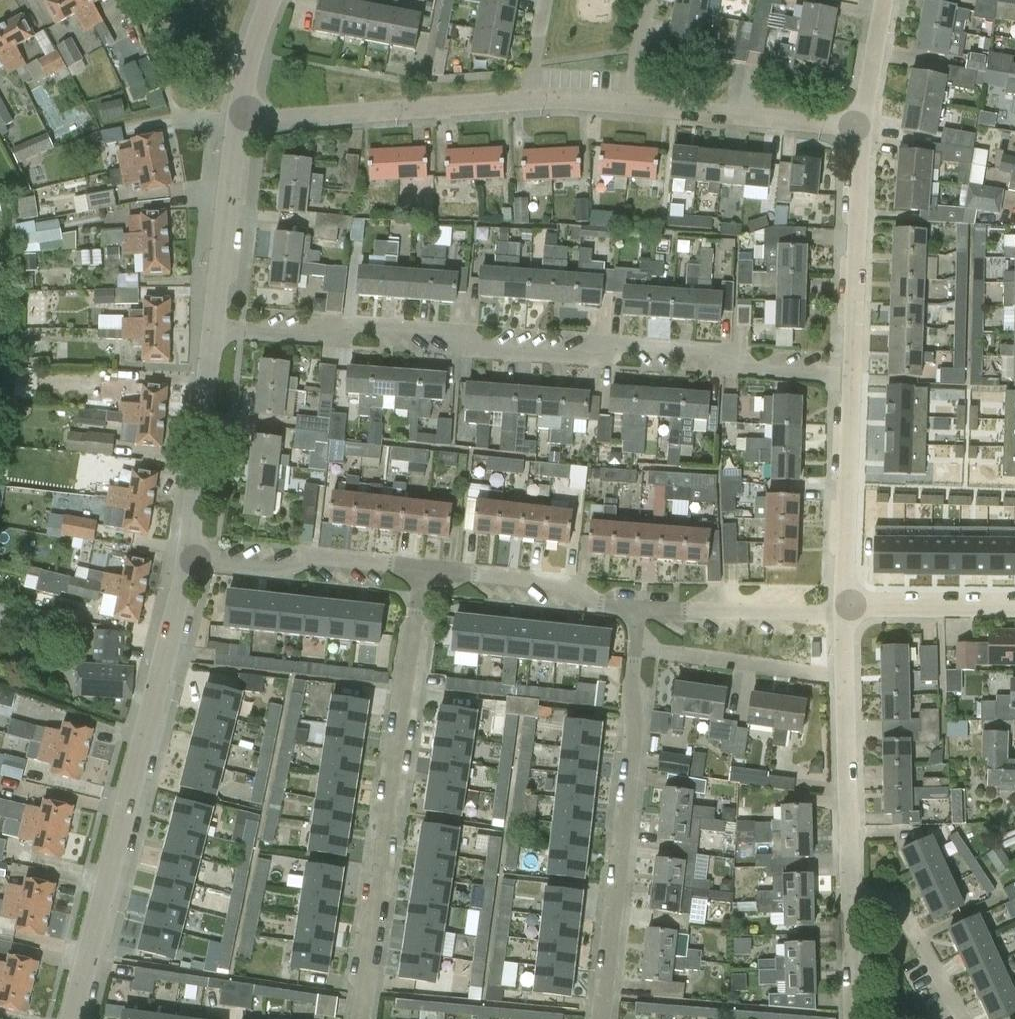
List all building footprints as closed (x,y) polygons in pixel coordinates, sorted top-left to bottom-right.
[(74,14),(85,33),(94,28),(79,0),(52,0),(45,4),(56,24),(74,14)] [(93,3),(99,0),(79,0),(94,28),(98,34),(106,29),(103,23),(104,22),(93,3)] [(339,35),(346,0),(345,0),(320,0),(314,30),(339,35)] [(339,35),(365,40),(371,5),(346,0),(339,35)] [(440,22),(449,23),(453,0),(444,0),(440,22)] [(518,0),(480,0),(480,4),(516,10),(518,0)] [(673,9),(704,15),(707,0),(675,0),(673,9)] [(769,27),(773,5),(757,2),(753,24),(754,24),(769,27)] [(971,11),(956,9),(956,7),(925,2),(920,27),(952,32),(963,34),(965,21),(969,22),(971,11)] [(995,19),(997,5),(976,2),(974,19),(994,22),(995,19)] [(997,5),(995,19),(1014,22),(1014,6),(997,3),(997,5)] [(511,35),(516,10),(480,4),(475,28),(511,35)] [(365,40),(390,45),(396,10),(371,5),(365,40)] [(783,29),(798,32),(798,33),(829,39),(834,12),(803,6),(800,19),(786,16),(783,29)] [(717,32),(702,29),(704,15),(673,9),(668,37),(715,46),(717,32)] [(422,15),(396,10),(390,45),(415,50),(422,15)] [(16,47),(35,36),(23,15),(0,28),(0,39),(17,70),(24,83),(33,78),(26,65),(26,64),(16,47)] [(734,49),(749,52),(754,24),(753,24),(740,21),(734,49)] [(444,50),(449,23),(440,22),(436,48),(444,50)] [(764,54),(769,27),(754,24),(749,52),(764,54)] [(964,47),(950,45),(952,32),(920,27),(916,52),(948,57),(948,55),(962,57),(964,47)] [(506,61),(511,35),(475,28),(470,54),(506,61)] [(781,45),(780,52),(773,51),(769,67),(793,71),(795,60),(823,66),(829,39),(798,33),(795,47),(781,45)] [(72,38),(57,46),(69,68),(68,68),(73,76),(87,69),(82,60),(84,59),(72,38)] [(9,75),(17,70),(0,39),(0,60),(9,75)] [(58,50),(39,60),(48,76),(55,72),(60,81),(71,75),(58,50)] [(989,57),(987,71),(1008,74),(1011,75),(1013,64),(1014,57),(990,53),(989,57)] [(968,54),(966,69),(986,72),(987,71),(989,57),(968,54)] [(123,66),(135,99),(150,93),(138,61),(123,66)] [(984,87),(986,72),(966,69),(949,66),(946,86),(975,91),(975,85),(984,87)] [(910,71),(905,100),(939,106),(945,77),(910,71)] [(1011,75),(1008,74),(1005,94),(1014,96),(1014,76),(1011,75)] [(13,122),(0,97),(0,129),(13,122)] [(98,105),(102,121),(125,115),(122,100),(98,105)] [(934,135),(939,106),(905,100),(900,129),(934,135)] [(122,128),(99,132),(102,146),(125,142),(122,128)] [(944,129),(941,145),(974,149),(976,134),(944,129)] [(12,150),(18,164),(54,148),(48,134),(12,150)] [(134,148),(117,151),(118,153),(121,169),(166,160),(162,135),(161,134),(132,140),(134,148)] [(928,182),(929,169),(941,169),(941,162),(965,164),(961,185),(968,186),(969,184),(972,165),(974,149),(941,145),(932,144),(931,153),(897,151),(895,180),(928,182)] [(601,175),(628,178),(630,148),(603,146),(601,175)] [(426,148),(397,149),(399,179),(427,178),(426,148)] [(579,148),(551,150),(553,179),(581,178),(579,148)] [(658,150),(630,148),(628,178),(656,180),(658,150)] [(671,180),(696,182),(699,151),(674,148),(671,180)] [(371,181),(399,179),(397,149),(369,151),(371,181)] [(502,149),(475,150),(476,179),(504,178),(502,149)] [(974,149),(972,165),(986,167),(988,151),(974,149)] [(448,180),(476,179),(475,150),(447,151),(448,180)] [(524,181),(553,179),(551,150),(523,151),(524,181)] [(720,195),(721,184),(723,153),(699,151),(696,182),(709,183),(708,194),(720,195)] [(721,184),(744,186),(747,155),(723,153),(721,184)] [(343,191),(356,193),(360,156),(347,155),(343,191)] [(772,157),(747,155),(744,186),(769,189),(772,157)] [(1003,155),(999,172),(1012,174),(1008,190),(1014,192),(1014,157),(1003,155)] [(324,176),(309,174),(311,161),(284,158),(281,184),(323,189),(324,176)] [(791,204),(792,192),(816,195),(818,171),(821,170),(821,166),(819,165),(819,162),(816,161),(815,159),(807,158),(805,160),(793,159),(793,164),(780,163),(776,202),(791,204)] [(121,169),(110,171),(113,187),(133,183),(140,182),(142,190),(142,191),(171,185),(166,160),(121,169)] [(972,165),(969,184),(982,186),(986,167),(972,165)] [(553,180),(527,181),(528,193),(554,192),(553,180)] [(893,208),(920,210),(920,222),(957,224),(962,224),(965,208),(937,206),(938,198),(927,197),(928,182),(895,180),(893,208)] [(321,202),(323,189),(281,184),(278,211),(305,214),(307,200),(321,202)] [(1004,190),(969,184),(968,186),(965,208),(962,224),(970,224),(975,224),(977,211),(1000,215),(1004,190)] [(116,206),(114,190),(87,194),(89,210),(116,206)] [(39,217),(35,196),(18,199),(22,219),(39,217)] [(515,224),(529,223),(528,198),(514,199),(515,224)] [(575,222),(590,222),(590,199),(574,200),(575,222)] [(479,218),(479,202),(453,201),(453,217),(479,218)] [(776,205),(776,223),(789,223),(789,205),(776,205)] [(103,245),(122,244),(167,241),(166,211),(142,212),(142,216),(129,217),(130,234),(124,234),(124,231),(103,232),(103,245)] [(338,229),(351,230),(353,217),(317,213),(315,227),(338,229)] [(669,214),(668,227),(712,230),(713,217),(669,214)] [(764,230),(770,228),(766,216),(748,223),(751,234),(764,230)] [(353,217),(351,230),(350,241),(363,243),(366,218),(353,217)] [(38,243),(39,245),(63,240),(59,219),(35,223),(35,221),(15,225),(19,246),(38,243)] [(721,236),(741,237),(742,225),(722,223),(721,236)] [(969,257),(970,224),(962,224),(957,224),(956,257),(969,257)] [(974,225),(973,257),(985,257),(986,225),(974,225)] [(581,237),(617,239),(618,229),(582,226),(581,237)] [(337,241),(338,229),(315,227),(314,239),(337,241)] [(767,262),(767,273),(806,274),(807,247),(795,247),(795,228),(773,227),(770,228),(764,230),(763,262),(767,262)] [(894,229),(893,254),(924,255),(925,230),(894,229)] [(63,233),(66,248),(78,246),(76,231),(63,233)] [(312,236),(302,235),(275,233),(273,260),(320,264),(321,252),(311,251),(312,236)] [(736,240),(720,239),(719,251),(735,252),(736,240)] [(123,255),(144,254),(145,276),(169,274),(167,241),(122,244),(123,255)] [(374,256),(386,256),(387,242),(375,241),(374,256)] [(410,268),(397,267),(399,243),(387,242),(386,256),(385,267),(383,296),(408,298),(410,268)] [(497,242),(495,267),(483,266),(481,295),(505,297),(509,243),(497,242)] [(530,270),(519,269),(521,244),(509,243),(505,297),(528,299),(530,270)] [(421,269),(410,268),(408,298),(431,300),(435,245),(423,245),(421,269)] [(456,272),(445,271),(447,246),(435,245),(431,300),(456,302),(457,292),(466,293),(468,269),(457,268),(456,272)] [(543,271),(530,270),(528,299),(552,301),(556,247),(544,246),(543,271)] [(578,274),(566,273),(568,248),(556,247),(552,301),(576,303),(578,274)] [(602,292),(614,293),(615,271),(605,270),(605,263),(592,262),(593,249),(580,248),(578,274),(576,303),(601,305),(602,292)] [(1014,259),(1014,248),(1005,248),(1005,259),(1014,259)] [(723,282),(722,293),(711,292),(714,250),(702,249),(700,266),(696,320),(721,322),(721,312),(733,313),(734,283),(723,282)] [(936,256),(924,256),(924,255),(893,254),(892,279),(923,280),(923,279),(935,280),(936,256)] [(968,281),(969,257),(956,257),(956,281),(968,281)] [(973,257),(972,281),(985,281),(985,257),(973,257)] [(347,267),(334,265),(334,266),(326,266),(320,265),(320,264),(273,260),(270,286),(297,289),(298,274),(324,277),(322,292),(344,293),(347,267)] [(738,260),(738,272),(753,273),(754,261),(738,260)] [(651,287),(650,287),(651,277),(652,262),(640,261),(640,270),(616,268),(615,271),(614,293),(625,293),(624,314),(649,316),(651,287)] [(664,263),(652,262),(651,277),(663,278),(664,263)] [(359,294),(383,296),(385,267),(361,265),(359,294)] [(686,290),(674,289),(672,318),(696,320),(700,266),(688,265),(686,290)] [(778,288),(777,300),(805,302),(806,274),(767,273),(753,273),(738,272),(738,285),(753,285),(753,288),(778,288)] [(1005,272),(1005,282),(1014,283),(1014,272),(1005,272)] [(922,304),(923,280),(892,279),(891,303),(922,304)] [(967,306),(968,281),(956,281),(955,305),(967,306)] [(972,281),(972,305),(984,306),(985,281),(972,281)] [(1014,308),(1014,283),(1005,282),(1003,282),(1003,308),(1014,308)] [(674,289),(651,287),(649,316),(672,318),(674,289)] [(139,304),(139,288),(115,289),(95,289),(95,304),(139,304)] [(145,298),(145,311),(130,310),(130,319),(123,319),(122,329),(169,330),(169,298),(145,298)] [(805,329),(805,302),(777,300),(777,328),(805,329)] [(921,328),(922,304),(891,303),(890,326),(921,328)] [(751,306),(737,305),(736,327),(751,328),(751,306)] [(967,330),(967,306),(955,305),(954,330),(967,330)] [(972,305),(971,330),(983,330),(984,306),(972,305)] [(890,326),(889,351),(930,353),(931,328),(921,328),(890,326)] [(168,362),(169,330),(122,329),(122,330),(99,330),(99,339),(132,339),(132,346),(144,347),(144,362),(168,362)] [(966,354),(967,330),(954,330),(953,354),(966,354)] [(971,330),(970,354),(983,354),(983,345),(983,330),(971,330)] [(1014,357),(1014,330),(1014,346),(1001,346),(1001,357),(1014,357)] [(934,353),(930,353),(889,351),(888,377),(919,378),(920,363),(934,364),(934,353)] [(953,354),(953,369),(965,369),(966,354),(953,354)] [(982,376),(983,354),(970,354),(970,376),(982,376)] [(299,379),(287,377),(289,364),(262,361),(259,387),(286,390),(297,391),(299,379)] [(319,364),(317,383),(321,384),(320,394),(333,395),(336,366),(319,364)] [(348,394),(360,395),(359,416),(370,417),(374,369),(350,367),(348,394)] [(384,397),(395,398),(398,371),(374,369),(370,417),(370,422),(382,423),(384,397)] [(965,385),(965,369),(953,369),(941,369),(940,385),(965,385)] [(417,442),(419,418),(421,373),(398,371),(395,398),(394,410),(409,411),(408,425),(410,425),(409,441),(417,442)] [(430,419),(432,401),(444,402),(446,375),(421,373),(419,418),(430,419)] [(15,377),(13,399),(37,401),(38,378),(15,377)] [(120,402),(119,412),(163,417),(167,386),(143,384),(142,395),(126,393),(125,402),(120,402)] [(487,449),(490,414),(492,414),(494,386),(470,384),(467,423),(478,424),(476,448),(487,449)] [(492,414),(503,415),(500,451),(512,452),(518,388),(494,386),(492,414)] [(294,418),(297,391),(286,390),(259,387),(256,414),(294,418)] [(888,387),(887,416),(926,417),(927,389),(888,387)] [(527,417),(538,418),(537,429),(538,429),(542,390),(518,388),(512,452),(530,454),(531,442),(525,441),(527,417)] [(610,414),(623,415),(621,441),(633,442),(637,390),(613,388),(610,414)] [(565,392),(542,390),(538,429),(549,430),(548,444),(560,445),(565,392)] [(644,455),(647,417),(659,418),(662,392),(637,390),(633,442),(632,454),(644,455)] [(1005,420),(1014,420),(1014,391),(1006,391),(1005,420)] [(589,394),(565,392),(560,445),(573,446),(575,421),(587,422),(589,394)] [(659,418),(671,419),(668,445),(681,446),(685,394),(662,392),(659,418)] [(719,408),(708,407),(709,396),(685,394),(681,446),(693,447),(695,421),(707,422),(706,431),(717,432),(719,408)] [(723,395),(722,423),(737,424),(737,396),(723,395)] [(760,425),(773,425),(801,426),(802,398),(765,397),(764,413),(760,413),(760,425)] [(84,410),(108,412),(111,412),(112,401),(85,398),(84,410)] [(957,406),(956,418),(964,418),(965,406),(957,406)] [(970,407),(969,419),(977,419),(978,407),(970,407)] [(160,449),(163,417),(119,412),(111,412),(108,412),(107,422),(129,424),(127,442),(137,443),(136,447),(160,449)] [(330,419),(329,432),(328,440),(344,442),(347,414),(331,413),(330,419)] [(297,415),(296,429),(329,432),(330,419),(297,415)] [(611,444),(613,417),(599,416),(597,442),(611,444)] [(887,416),(886,444),(926,445),(926,417),(887,416)] [(956,418),(956,430),(964,430),(964,418),(956,418)] [(438,419),(437,434),(436,444),(451,446),(453,420),(438,419)] [(969,419),(969,431),(977,431),(977,419),(969,419)] [(1004,448),(1014,448),(1014,420),(1005,420),(1004,448)] [(773,425),(773,440),(746,439),(746,451),(800,453),(801,426),(773,425)] [(316,442),(328,444),(328,440),(329,432),(296,429),(294,449),(315,452),(316,442)] [(88,435),(75,434),(73,450),(86,452),(86,453),(113,456),(115,436),(88,433),(88,435)] [(290,456),(279,455),(281,439),(253,436),(251,463),(289,467),(290,456)] [(346,442),(344,442),(328,440),(328,444),(329,444),(327,462),(344,464),(344,456),(346,442)] [(363,444),(346,442),(344,456),(362,458),(363,444)] [(380,460),(381,446),(363,444),(362,458),(380,460)] [(392,466),(392,444),(383,444),(382,466),(392,466)] [(886,444),(885,472),(925,474),(926,445),(886,444)] [(956,446),(955,458),(963,458),(964,446),(956,446)] [(969,446),(968,458),(976,459),(977,447),(969,446)] [(392,461),(409,463),(410,463),(411,449),(393,447),(392,461)] [(1003,476),(1014,477),(1014,448),(1004,448),(1003,476)] [(430,451),(411,449),(410,463),(428,464),(430,451)] [(746,463),(772,464),(772,479),(800,480),(800,453),(746,451),(746,463)] [(457,467),(458,454),(440,452),(438,465),(457,467)] [(487,471),(505,472),(506,459),(488,457),(487,471)] [(524,461),(506,459),(505,472),(523,474),(524,461)] [(554,464),(546,463),(536,462),(534,476),(552,478),(554,464)] [(275,492),(285,493),(287,467),(289,467),(251,463),(248,489),(275,492)] [(572,465),(554,464),(552,478),(570,480),(572,465)] [(600,482),(618,483),(619,470),(601,468),(600,482)] [(95,495),(107,498),(151,505),(157,473),(134,469),(130,489),(97,483),(95,495)] [(637,471),(619,470),(618,483),(636,484),(637,471)] [(721,471),(721,483),(742,482),(742,470),(721,471)] [(648,485),(666,486),(666,473),(649,471),(648,485)] [(692,474),(666,473),(666,486),(691,488),(692,474)] [(717,476),(692,474),(691,488),(716,489),(717,476)] [(329,525),(354,527),(358,496),(358,495),(360,477),(347,476),(345,494),(333,493),(329,525)] [(394,482),(392,500),(381,498),(377,530),(401,533),(405,501),(407,484),(394,482)] [(743,494),(742,482),(721,483),(722,513),(736,512),(735,494),(743,494)] [(305,484),(304,495),(317,497),(318,486),(305,484)] [(370,497),(358,496),(354,527),(377,530),(381,498),(382,485),(372,484),(370,497)] [(665,500),(690,502),(691,488),(666,486),(665,500)] [(273,518),(275,492),(248,489),(245,515),(273,518)] [(491,490),(490,502),(478,501),(474,533),(498,535),(502,503),(503,492),(491,490)] [(877,494),(876,503),(888,503),(888,495),(877,494)] [(312,544),(317,497),(304,495),(299,541),(312,544)] [(752,519),(766,520),(797,521),(798,496),(767,495),(766,507),(752,506),(752,519)] [(893,495),(893,504),(904,504),(905,495),(893,495)] [(905,495),(904,504),(916,504),(916,496),(905,495)] [(921,496),(920,505),(932,505),(932,496),(921,496)] [(932,496),(932,505),(943,505),(944,497),(932,496)] [(948,497),(948,505),(959,506),(960,497),(948,497)] [(960,497),(959,506),(971,506),(971,498),(960,497)] [(106,507),(127,511),(123,532),(146,536),(151,505),(107,498),(106,507)] [(976,498),(976,506),(987,507),(987,498),(976,498)] [(987,498),(987,507),(998,507),(999,499),(987,498)] [(1004,499),(1003,507),(1014,508),(1014,499),(1004,499)] [(401,533),(425,536),(428,504),(405,501),(401,533)] [(498,535),(522,538),(526,506),(502,503),(498,535)] [(453,507),(428,504),(425,536),(449,539),(453,507)] [(522,538),(546,541),(549,509),(526,506),(522,538)] [(605,506),(603,523),(592,522),(589,554),(613,556),(616,524),(617,507),(605,506)] [(574,512),(549,509),(546,541),(570,544),(574,512)] [(61,536),(94,541),(97,521),(65,516),(64,518),(58,517),(55,533),(61,534),(61,536)] [(766,520),(765,543),(796,545),(797,521),(766,520)] [(674,521),(674,529),(663,528),(661,560),(684,562),(687,530),(688,522),(674,521)] [(699,522),(698,531),(687,530),(684,562),(709,564),(709,563),(721,563),(719,532),(711,532),(712,523),(699,522)] [(639,526),(616,524),(613,556),(637,558),(639,526)] [(722,525),(723,543),(737,542),(736,524),(722,525)] [(663,528),(639,526),(637,558),(661,560),(663,528)] [(875,527),(875,574),(904,574),(904,527),(875,527)] [(904,527),(904,574),(931,574),(932,527),(904,527)] [(932,527),(931,574),(959,574),(959,528),(932,527)] [(959,528),(959,574),(986,574),(987,528),(959,528)] [(987,528),(986,574),(1014,575),(1014,528),(987,528)] [(747,542),(737,542),(723,543),(724,565),(749,564),(747,542)] [(795,569),(796,545),(765,543),(764,568),(795,569)] [(128,556),(123,578),(90,570),(87,580),(144,592),(150,561),(128,556)] [(137,623),(144,592),(87,580),(87,581),(42,570),(37,590),(60,596),(61,592),(98,601),(99,593),(104,594),(100,614),(115,617),(114,619),(137,623)] [(226,626),(252,629),(256,595),(230,592),(226,626)] [(281,598),(256,595),(252,629),(277,632),(281,598)] [(306,601),(281,598),(277,632),(302,635),(306,601)] [(331,603),(306,601),(302,635),(327,638),(331,603)] [(327,638),(352,641),(356,606),(331,603),(327,638)] [(382,609),(356,606),(352,641),(378,644),(382,609)] [(453,652),(479,654),(483,619),(457,616),(453,652)] [(508,622),(483,619),(479,654),(504,657),(508,622)] [(504,657),(529,659),(533,624),(508,622),(504,657)] [(529,659),(555,662),(558,627),(533,624),(529,659)] [(555,662),(580,665),(583,630),(558,627),(555,662)] [(78,664),(76,695),(131,699),(134,668),(118,666),(119,663),(120,663),(122,632),(95,630),(93,661),(96,661),(96,665),(78,664)] [(580,665),(606,667),(609,632),(583,630),(580,665)] [(988,664),(1014,664),(1014,630),(988,630),(988,643),(956,643),(956,671),(976,671),(976,665),(988,666),(988,664)] [(214,665),(248,669),(249,657),(250,647),(230,645),(229,655),(216,654),(214,665)] [(920,647),(921,671),(938,671),(937,646),(920,647)] [(880,648),(880,672),(907,671),(906,647),(880,648)] [(248,669),(273,672),(274,660),(249,657),(248,669)] [(273,672),(298,675),(299,662),(274,660),(273,672)] [(324,665),(299,662),(298,675),(323,677),(324,665)] [(349,668),(324,665),(323,677),(348,680),(349,668)] [(375,671),(349,668),(348,680),(373,683),(375,671)] [(907,696),(907,671),(880,672),(881,696),(907,696)] [(938,681),(938,671),(921,671),(921,681),(938,681)] [(265,677),(240,674),(238,691),(263,693),(265,677)] [(445,690),(475,693),(476,681),(447,678),(445,690)] [(295,680),(287,717),(299,720),(307,681),(295,680)] [(475,693),(500,696),(501,684),(476,681),(475,693)] [(1011,681),(1011,696),(996,696),(996,702),(982,702),(982,720),(1014,721),(1014,681),(1011,681)] [(597,685),(596,694),(595,707),(603,708),(605,683),(597,682),(597,685)] [(682,732),(685,716),(696,718),(700,686),(675,683),(671,714),(654,712),(651,733),(667,736),(668,730),(682,732)] [(500,696),(508,697),(525,699),(527,687),(501,684),(500,696)] [(207,686),(201,711),(235,720),(241,695),(207,686)] [(696,718),(710,720),(708,739),(722,741),(720,752),(733,754),(737,728),(738,722),(721,720),(725,690),(700,686),(696,718)] [(540,701),(550,702),(552,689),(527,687),(525,699),(540,701)] [(550,702),(575,705),(576,692),(552,689),(550,702)] [(575,705),(595,707),(596,694),(576,692),(575,705)] [(746,725),(773,728),(777,696),(751,693),(746,725)] [(786,748),(788,730),(800,732),(805,700),(777,696),(773,728),(775,728),(773,746),(786,748)] [(908,719),(907,696),(881,696),(882,720),(908,719)] [(505,714),(519,716),(525,717),(537,718),(538,718),(540,701),(525,699),(508,697),(505,714)] [(333,699),(329,724),(364,730),(368,704),(333,699)] [(271,704),(266,727),(278,729),(283,706),(271,704)] [(915,727),(915,729),(940,729),(939,709),(919,710),(920,727),(915,727)] [(442,710),(438,735),(472,740),(476,715),(442,710)] [(201,711),(194,736),(229,745),(235,720),(201,711)] [(505,714),(501,745),(515,747),(519,716),(505,714)] [(287,717),(282,742),(294,744),(299,720),(287,717)] [(525,717),(521,744),(533,745),(537,718),(525,717)] [(948,721),(949,735),(969,734),(968,720),(948,721)] [(982,720),(982,759),(988,759),(988,787),(999,787),(999,791),(1014,792),(1014,757),(1008,757),(1009,734),(1013,734),(1013,740),(1014,740),(1014,721),(982,720)] [(64,724),(62,732),(46,728),(46,729),(21,722),(19,730),(5,726),(3,733),(31,741),(31,742),(87,756),(93,731),(86,729),(86,728),(70,724),(70,725),(64,724)] [(565,722),(562,748),(598,752),(601,726),(565,722)] [(360,754),(364,730),(329,724),(325,749),(360,754)] [(266,727),(261,753),(273,755),(278,729),(266,727)] [(748,729),(737,728),(733,754),(732,762),(744,763),(748,729)] [(940,744),(940,729),(915,729),(915,744),(940,744)] [(438,735),(434,760),(468,765),(472,740),(438,735)] [(194,736),(188,761),(222,769),(229,745),(194,736)] [(882,740),(882,765),(909,764),(908,740),(882,740)] [(81,780),(87,756),(31,742),(27,757),(38,759),(37,760),(54,764),(51,774),(58,775),(57,776),(73,780),(73,779),(81,780)] [(282,742),(277,766),(289,769),(294,744),(282,742)] [(521,744),(518,767),(530,769),(533,745),(521,744)] [(501,745),(498,770),(511,772),(515,747),(501,745)] [(595,777),(598,752),(562,748),(560,773),(595,777)] [(356,779),(360,754),(325,749),(322,774),(356,779)] [(660,752),(657,772),(688,777),(691,757),(660,752)] [(261,753),(256,777),(268,780),(273,755),(261,753)] [(1,775),(21,781),(27,760),(0,754),(0,774),(1,774),(1,775)] [(434,760),(431,784),(465,790),(468,765),(434,760)] [(216,794),(222,769),(188,761),(182,786),(216,794)] [(910,788),(909,764),(882,765),(883,789),(910,788)] [(277,766),(272,791),(284,793),(289,769),(277,766)] [(527,794),(530,769),(518,767),(515,792),(527,794)] [(498,770),(495,795),(508,797),(511,772),(498,770)] [(592,802),(595,777),(560,773),(557,798),(592,802)] [(352,804),(356,779),(322,774),(318,799),(352,804)] [(795,779),(769,775),(767,787),(794,791),(795,779)] [(690,806),(692,792),(705,794),(707,781),(677,776),(675,790),(663,789),(660,814),(714,820),(715,809),(690,806)] [(263,804),(268,780),(256,777),(251,802),(263,804)] [(923,778),(923,788),(939,788),(939,778),(923,778)] [(460,815),(465,790),(431,784),(427,810),(460,815)] [(948,788),(939,788),(923,788),(910,788),(883,789),(884,814),(919,813),(919,800),(948,800),(948,788)] [(951,790),(952,824),(963,824),(962,790),(951,790)] [(272,791),(267,815),(279,818),(284,793),(272,791)] [(523,819),(527,794),(515,792),(512,817),(523,819)] [(44,802),(44,800),(21,794),(19,803),(0,799),(0,817),(7,818),(7,819),(68,833),(73,809),(67,807),(68,806),(51,802),(51,803),(44,802)] [(505,820),(508,797),(495,795),(492,818),(505,820)] [(589,827),(592,802),(557,798),(554,823),(589,827)] [(348,829),(352,804),(318,799),(314,823),(348,829)] [(178,801),(171,827),(205,835),(212,810),(178,801)] [(780,807),(781,820),(772,820),(772,822),(755,823),(755,833),(810,831),(809,806),(780,807)] [(674,841),(673,852),(697,854),(700,830),(724,832),(725,821),(714,820),(660,814),(658,839),(674,841)] [(274,843),(279,818),(267,815),(262,841),(274,843)] [(520,844),(523,819),(512,817),(508,842),(520,844)] [(62,858),(68,833),(7,819),(3,835),(35,842),(33,851),(39,853),(39,854),(54,857),(55,856),(62,858)] [(247,820),(242,845),(254,848),(259,823),(247,820)] [(344,854),(348,829),(314,823),(310,849),(344,854)] [(586,852),(589,827),(554,823),(551,848),(586,852)] [(424,826),(420,852),(454,857),(458,832),(424,826)] [(171,827),(165,851),(199,860),(205,835),(171,827)] [(811,856),(810,831),(755,833),(756,843),(772,843),(772,857),(782,857),(811,856)] [(949,837),(959,852),(967,846),(957,832),(949,837)] [(490,836),(486,862),(499,864),(502,838),(490,836)] [(901,850),(912,873),(941,860),(930,837),(901,850)] [(517,869),(520,844),(508,842),(505,868),(517,869)] [(242,845),(237,870),(249,872),(254,848),(242,845)] [(981,868),(967,846),(959,852),(973,873),(981,868)] [(1013,866),(1000,846),(987,855),(1000,875),(1013,866)] [(583,878),(586,852),(551,848),(548,874),(583,878)] [(165,851),(159,875),(193,884),(199,860),(165,851)] [(450,882),(454,857),(420,852),(416,877),(450,882)] [(673,852),(672,861),(656,860),(653,885),(710,890),(711,880),(695,879),(697,854),(673,852)] [(259,858),(254,882),(266,885),(271,861),(259,858)] [(912,873),(922,896),(951,882),(941,860),(912,873)] [(495,889),(499,864),(486,862),(483,887),(495,889)] [(307,866),(303,892),(337,897),(341,871),(307,866)] [(995,890),(981,868),(973,873),(987,895),(995,890)] [(237,870),(232,894),(244,897),(249,872),(237,870)] [(159,875),(153,899),(187,908),(193,884),(159,875)] [(783,876),(783,877),(773,877),(774,891),(757,892),(757,901),(784,901),(813,900),(812,875),(783,876)] [(447,907),(450,882),(416,877),(413,902),(447,907)] [(26,880),(24,887),(8,883),(4,900),(50,911),(55,886),(48,885),(49,884),(33,880),(33,881),(26,880)] [(261,910),(266,885),(254,882),(249,908),(261,910)] [(962,905),(951,882),(922,896),(933,919),(962,905)] [(502,885),(499,912),(511,913),(515,887),(502,885)] [(654,911),(653,920),(689,924),(689,923),(705,925),(708,900),(732,903),(734,893),(710,890),(653,885),(650,910),(654,911)] [(492,914),(495,889),(483,887),(480,912),(492,914)] [(546,891),(543,916),(579,920),(581,894),(546,891)] [(303,892),(299,916),(334,922),(337,897),(303,892)] [(232,894),(227,919),(239,921),(244,897),(232,894)] [(50,911),(4,900),(0,899),(0,916),(2,917),(1,918),(17,921),(15,930),(22,931),(22,932),(37,935),(38,934),(45,936),(50,911)] [(153,899),(146,924),(180,933),(187,908),(153,899)] [(758,913),(784,912),(785,927),(814,925),(813,900),(784,901),(757,901),(757,902),(738,903),(738,912),(758,911),(758,913)] [(443,932),(447,907),(413,902),(409,927),(443,932)] [(256,934),(261,910),(249,908),(244,932),(256,934)] [(489,939),(492,914),(480,912),(476,937),(489,939)] [(499,912),(496,936),(508,938),(511,913),(499,912)] [(299,916),(295,941),(330,946),(334,922),(299,916)] [(576,945),(579,920),(543,916),(540,941),(576,945)] [(949,929),(959,952),(989,939),(979,916),(949,929)] [(227,919),(222,944),(234,946),(239,921),(227,919)] [(687,949),(689,924),(653,920),(652,930),(649,930),(646,955),(702,961),(703,951),(687,949)] [(174,958),(180,933),(146,924),(140,949),(174,958)] [(439,957),(443,932),(409,927),(405,952),(439,957)] [(250,960),(256,934),(244,932),(238,957),(250,960)] [(496,936),(492,961),(505,963),(508,938),(496,936)] [(485,964),(489,939),(476,937),(473,962),(485,964)] [(959,952),(969,975),(999,961),(989,939),(959,952)] [(326,972),(330,946),(295,941),(291,967),(326,972)] [(573,970),(576,945),(540,941),(538,966),(573,970)] [(229,971),(234,946),(222,944),(218,964),(217,968),(229,971)] [(759,960),(759,970),(815,968),(814,944),(785,945),(785,957),(775,957),(775,959),(759,960)] [(447,973),(437,971),(439,957),(405,952),(401,977),(416,980),(414,992),(444,997),(447,973)] [(685,984),(671,983),(672,971),(684,972),(684,970),(700,971),(702,961),(646,955),(643,980),(653,981),(651,996),(683,999),(685,984)] [(7,963),(0,962),(0,980),(32,988),(38,963),(32,962),(32,961),(16,957),(16,958),(9,956),(7,963)] [(501,987),(505,963),(492,961),(489,985),(501,987)] [(969,975),(979,997),(1010,983),(999,961),(969,975)] [(206,962),(204,972),(216,974),(217,968),(218,964),(206,962)] [(482,988),(485,964),(473,962),(470,987),(482,988)] [(571,996),(573,970),(538,966),(535,992),(571,996)] [(132,991),(137,992),(153,994),(155,980),(156,970),(135,967),(132,991)] [(816,1010),(816,994),(815,968),(759,970),(760,985),(777,984),(777,982),(786,982),(787,994),(769,995),(769,1006),(816,1010)] [(155,980),(178,984),(179,973),(156,970),(155,980)] [(178,984),(202,987),(203,977),(179,973),(178,984)] [(202,987),(222,990),(223,979),(203,977),(202,987)] [(220,1004),(235,1007),(239,982),(223,979),(222,990),(220,1004)] [(32,988),(0,980),(0,1006),(4,1007),(3,1008),(19,1012),(19,1011),(26,1013),(32,988)] [(251,1010),(253,995),(255,984),(239,982),(235,1007),(251,1010)] [(1010,983),(979,997),(989,1018),(993,1018),(1014,1009),(1014,995),(1010,983)] [(253,995),(266,998),(268,986),(255,984),(253,995)] [(266,998),(290,1001),(292,989),(268,986),(266,998)] [(290,1001),(316,1005),(318,993),(292,989),(290,1001)] [(396,1008),(421,1010),(421,1001),(397,999),(396,1008)] [(421,1010),(445,1012),(446,1003),(421,1001),(421,1010)] [(635,1012),(659,1014),(660,1004),(636,1002),(635,1012)] [(446,1003),(445,1012),(466,1014),(466,1018),(479,1018),(480,1006),(446,1003)] [(659,1014),(683,1016),(684,1006),(660,1004),(659,1014)] [(122,1018),(148,1018),(149,1014),(124,1011),(125,1007),(106,1005),(104,1016),(122,1018)] [(480,1006),(479,1018),(503,1018),(512,1018),(513,1010),(480,1006)] [(711,1009),(684,1006),(683,1016),(710,1018),(711,1009)] [(515,1018),(537,1018),(537,1012),(513,1010),(512,1018),(515,1018)] [(751,1012),(728,1010),(727,1018),(751,1018),(751,1012)]
